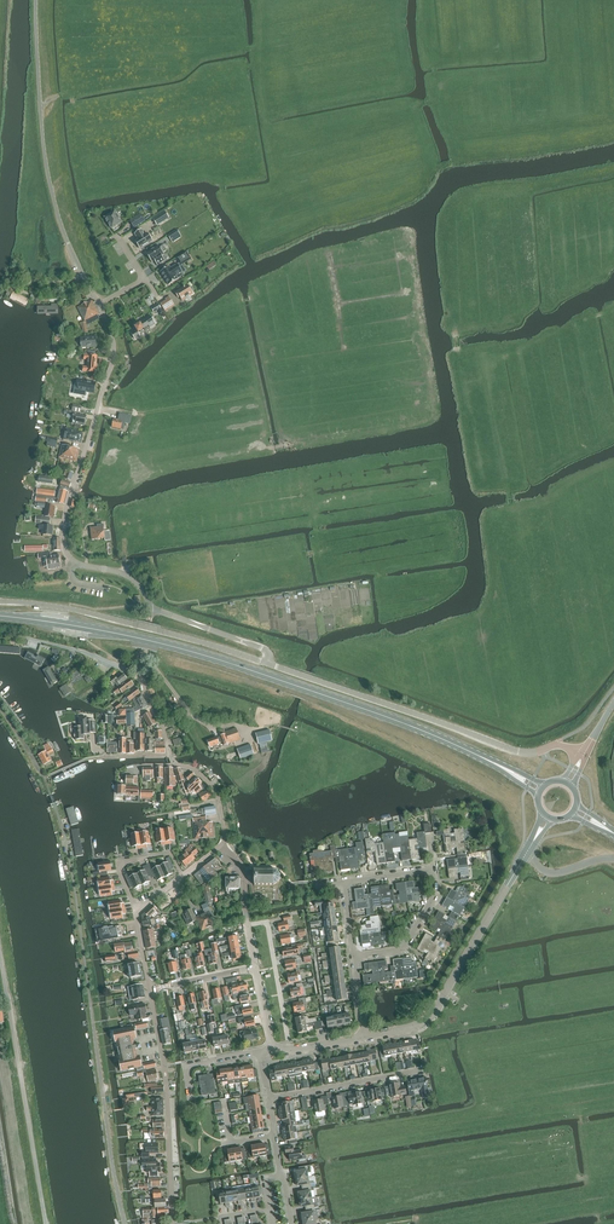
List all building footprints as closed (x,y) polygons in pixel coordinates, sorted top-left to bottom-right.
[(112,229),(122,222),(115,211),(104,217),(112,229)] [(169,217),(165,211),(153,219),(157,225),(169,217)] [(132,222),(135,227),(146,220),(143,215),(142,216),(140,213),(131,219),(133,222),(132,222)] [(135,241),(140,249),(152,241),(148,233),(145,235),(142,230),(135,234),(138,239),(135,241)] [(177,230),(168,236),(171,240),(179,234),(177,230)] [(152,262),(154,261),(157,266),(158,265),(164,261),(165,261),(162,256),(163,255),(164,255),(163,253),(166,251),(163,245),(159,248),(158,246),(146,253),(152,263),(152,262)] [(160,272),(169,285),(178,280),(175,276),(182,272),(178,264),(171,268),(169,266),(160,272)] [(182,288),(175,293),(178,298),(180,297),(182,300),(193,293),(188,285),(185,287),(184,288),(183,288),(182,288)] [(14,300),(26,305),(29,299),(13,292),(13,291),(9,298),(13,300),(14,300)] [(85,321),(99,314),(92,300),(77,307),(85,321)] [(36,314),(57,314),(57,304),(50,303),(50,306),(36,306),(36,314)] [(158,310),(161,308),(158,304),(151,309),(154,313),(158,310)] [(160,321),(155,313),(144,320),(145,321),(139,325),(141,327),(136,330),(140,337),(145,334),(143,330),(149,327),(149,326),(153,323),(154,325),(160,321)] [(81,347),(96,346),(96,336),(81,338),(81,344),(81,345),(81,347)] [(89,359),(88,367),(83,367),(83,372),(96,373),(97,356),(84,355),(84,359),(89,359)] [(76,385),(74,394),(85,396),(86,392),(94,393),(96,383),(79,380),(78,385),(76,385)] [(71,404),(70,410),(73,411),(81,412),(82,406),(71,404)] [(86,418),(80,417),(81,414),(74,412),(72,423),(85,426),(85,421),(87,421),(87,418),(86,418)] [(114,419),(112,427),(121,429),(122,425),(124,425),(125,422),(126,422),(129,423),(131,416),(124,415),(120,414),(118,421),(114,419)] [(80,445),(83,434),(66,429),(62,439),(80,445)] [(62,445),(60,454),(59,458),(70,460),(77,462),(80,449),(62,445)] [(71,480),(73,472),(66,470),(64,475),(66,476),(65,478),(71,480)] [(61,487),(61,488),(67,490),(68,489),(69,489),(71,483),(62,480),(60,486),(61,487)] [(64,504),(67,493),(68,491),(67,491),(67,490),(61,488),(60,489),(59,495),(55,494),(55,491),(37,489),(36,501),(46,502),(47,499),(57,500),(57,502),(64,504)] [(53,517),(55,507),(47,505),(45,516),(53,517)] [(105,541),(110,540),(109,531),(104,531),(103,524),(97,525),(97,527),(91,528),(92,540),(105,538),(105,541)] [(52,535),(53,526),(39,525),(39,529),(43,530),(43,535),(52,535)] [(47,566),(47,569),(61,567),(59,555),(51,556),(51,553),(38,554),(38,559),(44,558),(44,557),(46,557),(47,562),(44,562),(44,567),(47,566)] [(25,658),(41,666),(45,659),(38,655),(37,658),(33,656),(34,654),(28,651),(25,658)] [(43,670),(52,685),(57,681),(48,667),(43,670)] [(115,676),(109,681),(112,685),(115,683),(118,687),(120,685),(128,680),(123,674),(117,679),(115,676)] [(115,694),(121,691),(122,693),(134,685),(130,679),(118,687),(113,691),(110,692),(111,693),(107,694),(109,697),(112,695),(115,693),(115,694)] [(65,696),(71,691),(66,684),(60,688),(65,696)] [(126,696),(129,701),(141,693),(137,688),(126,696)] [(139,710),(141,709),(142,710),(148,706),(142,695),(133,700),(139,710)] [(149,712),(143,716),(143,717),(142,717),(144,720),(145,719),(149,728),(156,724),(149,712)] [(75,733),(75,740),(84,739),(83,735),(86,735),(86,734),(96,733),(95,721),(87,722),(87,718),(84,718),(84,717),(78,717),(79,724),(71,725),(71,733),(75,733)] [(127,725),(134,725),(135,725),(135,717),(126,717),(127,725)] [(217,737),(207,740),(210,747),(220,744),(219,743),(223,742),(224,745),(229,744),(240,739),(236,728),(225,732),(224,730),(219,732),(221,737),(217,738),(217,737)] [(255,733),(258,744),(272,740),(269,730),(255,733)] [(134,739),(137,739),(137,751),(144,751),(144,734),(145,734),(145,732),(134,732),(134,739)] [(108,753),(117,752),(117,742),(111,743),(111,740),(106,740),(105,736),(104,735),(99,735),(98,737),(98,743),(99,744),(104,744),(106,743),(107,743),(108,753)] [(149,735),(145,735),(145,751),(154,751),(154,740),(149,740),(149,735)] [(174,746),(180,744),(179,741),(185,739),(183,737),(172,740),(174,746)] [(155,742),(155,752),(155,753),(165,753),(165,742),(155,742)] [(237,749),(240,759),(254,754),(251,744),(237,749)] [(51,761),(48,755),(53,752),(50,746),(45,749),(46,751),(39,755),(44,765),(51,761)] [(86,761),(52,777),(55,784),(90,769),(86,761)] [(143,768),(143,778),(147,778),(147,781),(150,781),(150,778),(153,778),(153,768),(143,768)] [(173,768),(165,768),(165,787),(166,787),(176,786),(176,777),(173,777),(173,768)] [(185,780),(184,779),(181,768),(175,769),(180,783),(182,783),(185,791),(188,790),(185,780)] [(195,776),(191,772),(185,776),(186,777),(184,779),(185,780),(188,784),(189,782),(189,781),(195,776)] [(133,776),(126,776),(126,784),(133,784),(136,784),(136,777),(133,777),(133,776)] [(202,789),(199,786),(201,783),(196,777),(187,785),(190,794),(191,793),(191,792),(192,791),(193,791),(196,794),(202,789)] [(126,795),(138,796),(139,787),(126,787),(119,786),(118,794),(126,795)] [(203,792),(198,794),(203,802),(212,797),(208,790),(203,792)] [(181,800),(183,810),(190,809),(188,798),(181,800)] [(215,806),(204,807),(205,810),(200,811),(200,814),(205,813),(206,816),(216,814),(215,806)] [(72,825),(79,823),(74,807),(67,809),(72,825)] [(206,819),(193,821),(195,839),(214,837),(212,822),(207,823),(206,819)] [(423,848),(427,848),(425,833),(431,833),(430,823),(424,824),(424,832),(417,833),(417,838),(409,839),(411,860),(420,859),(419,850),(423,850),(423,848)] [(173,833),(172,828),(164,829),(166,844),(170,844),(170,841),(175,840),(174,833),(173,833)] [(442,830),(443,831),(444,844),(446,844),(465,841),(463,828),(454,830),(455,833),(450,834),(450,829),(442,830)] [(71,830),(76,856),(83,855),(79,829),(71,830)] [(166,844),(164,829),(156,830),(157,835),(156,836),(157,843),(162,842),(163,845),(166,844)] [(149,837),(148,832),(139,833),(142,848),(146,847),(145,844),(150,844),(149,837)] [(401,852),(402,861),(411,860),(409,839),(400,841),(399,834),(398,834),(397,832),(395,833),(395,835),(395,838),(396,841),(397,848),(404,847),(404,852),(401,852)] [(142,848),(139,833),(131,834),(132,839),(131,839),(132,846),(138,846),(138,848),(142,848)] [(377,864),(384,863),(386,863),(383,843),(371,844),(370,838),(365,839),(367,852),(375,851),(377,864)] [(392,849),(397,848),(396,841),(395,838),(392,839),(392,838),(383,839),(383,843),(386,863),(395,862),(394,853),(393,853),(392,849)] [(446,853),(453,852),(452,849),(457,848),(458,855),(466,854),(465,841),(446,844),(447,853),(446,853)] [(356,848),(347,849),(350,869),(359,868),(358,859),(362,859),(361,854),(365,854),(363,842),(356,842),(356,848)] [(185,867),(195,859),(193,856),(198,853),(194,846),(193,847),(190,847),(189,847),(185,850),(187,853),(179,859),(185,867)] [(334,871),(333,862),(329,863),(329,859),(336,858),(334,847),(334,846),(330,846),(331,851),(322,852),(322,850),(313,851),(313,853),(309,854),(310,857),(310,858),(310,861),(314,861),(315,866),(311,867),(312,874),(316,874),(316,872),(325,871),(325,873),(325,872),(325,871),(334,870),(334,871)] [(340,862),(341,870),(350,869),(347,849),(337,850),(336,847),(334,847),(336,858),(336,862),(340,862)] [(468,866),(466,854),(458,855),(458,858),(446,860),(447,860),(448,860),(449,869),(448,869),(468,866)] [(173,874),(170,867),(173,866),(169,857),(166,859),(167,863),(160,866),(165,877),(173,874)] [(213,857),(207,862),(208,864),(210,866),(217,861),(213,857)] [(66,879),(62,859),(57,860),(61,880),(66,879)] [(93,876),(105,875),(104,871),(111,870),(110,862),(98,863),(99,872),(93,872),(93,876)] [(150,874),(153,872),(157,881),(165,877),(160,866),(152,870),(148,864),(146,865),(150,874)] [(195,877),(201,884),(202,884),(202,883),(206,880),(208,882),(217,875),(210,866),(208,864),(199,871),(200,871),(195,875),(196,876),(195,877)] [(142,885),(144,884),(144,886),(149,884),(148,882),(150,881),(147,875),(150,874),(146,865),(143,867),(144,871),(137,874),(142,885)] [(449,878),(456,877),(456,874),(460,873),(461,880),(470,879),(468,866),(448,869),(449,869),(451,878),(449,878)] [(254,870),(254,875),(253,875),(254,875),(254,879),(253,879),(253,880),(254,880),(254,884),(255,884),(255,885),(256,885),(256,884),(258,884),(258,885),(259,885),(259,884),(262,884),(262,885),(263,885),(263,884),(266,884),(266,885),(267,885),(267,884),(270,884),(270,885),(271,885),(271,884),(274,884),(274,885),(274,884),(278,883),(279,883),(278,883),(280,879),(281,880),(281,879),(280,879),(280,875),(280,874),(279,874),(277,872),(278,871),(277,871),(277,872),(274,870),(274,869),(273,869),(273,870),(270,870),(270,869),(269,869),(269,870),(266,870),(266,869),(266,870),(262,870),(262,869),(262,870),(259,870),(259,869),(258,869),(258,870),(255,870),(255,869),(254,869),(254,870)] [(128,883),(129,883),(131,882),(135,888),(136,888),(137,889),(141,887),(141,886),(142,885),(137,874),(130,877),(128,873),(124,875),(128,883)] [(98,879),(99,887),(99,888),(114,885),(113,882),(111,882),(110,877),(103,878),(103,879),(98,879)] [(239,878),(226,878),(226,889),(226,892),(229,891),(229,889),(240,889),(239,878)] [(212,903),(208,883),(208,882),(206,880),(202,883),(202,884),(207,904),(212,903)] [(415,888),(414,881),(405,882),(407,903),(420,901),(418,888),(415,888)] [(395,904),(407,903),(405,882),(396,884),(397,891),(399,891),(399,895),(394,896),(395,904)] [(114,885),(99,888),(100,896),(105,896),(112,895),(112,890),(114,889),(114,885)] [(390,891),(389,885),(380,886),(382,906),(395,904),(394,896),(393,891),(390,891)] [(380,886),(370,887),(371,894),(368,895),(369,899),(370,911),(371,915),(374,915),(374,912),(373,907),(382,906),(380,886)] [(447,897),(448,898),(465,907),(471,897),(469,896),(471,892),(465,889),(461,887),(458,887),(455,892),(451,889),(447,897)] [(365,895),(364,888),(354,889),(357,910),(367,908),(368,912),(370,911),(369,899),(368,895),(365,895)] [(458,918),(465,907),(448,898),(444,906),(442,905),(448,909),(450,906),(454,908),(451,914),(458,918)] [(114,901),(108,902),(110,911),(125,908),(124,905),(121,905),(120,900),(113,901),(114,901)] [(315,906),(321,905),(322,913),(325,912),(335,911),(334,903),(327,904),(327,901),(315,902),(315,906)] [(149,916),(151,919),(152,920),(153,919),(158,914),(155,911),(157,909),(153,905),(144,913),(148,918),(149,916)] [(182,914),(187,925),(189,923),(190,923),(196,920),(201,931),(212,927),(210,922),(215,920),(209,907),(203,910),(205,913),(195,917),(192,909),(185,912),(182,914)] [(125,908),(110,911),(111,919),(116,918),(116,919),(123,918),(122,912),(125,912),(125,908)] [(325,912),(326,920),(336,919),(335,911),(325,912)] [(445,915),(439,911),(438,912),(440,913),(436,920),(434,919),(452,929),(458,918),(451,914),(447,920),(443,918),(445,915)] [(148,918),(144,913),(142,915),(144,926),(152,924),(152,926),(156,925),(156,929),(160,929),(159,924),(157,925),(155,919),(152,920),(151,919),(149,916),(148,918)] [(289,930),(288,927),(293,926),(291,915),(283,917),(284,922),(282,922),(282,923),(278,924),(279,931),(289,930)] [(359,926),(361,935),(381,933),(379,916),(370,917),(370,921),(366,922),(366,925),(359,926)] [(326,920),(327,927),(337,926),(336,919),(326,920)] [(439,933),(438,936),(446,940),(452,929),(434,919),(436,920),(431,928),(430,927),(429,927),(439,933)] [(121,926),(99,929),(100,940),(111,938),(111,941),(116,941),(116,938),(122,936),(121,926)] [(325,935),(328,935),(338,934),(337,926),(327,927),(324,928),(319,929),(320,931),(324,931),(325,935)] [(363,948),(385,945),(384,941),(382,941),(381,933),(361,935),(362,944),(363,948)] [(438,936),(434,942),(430,940),(432,937),(426,933),(426,934),(427,935),(423,942),(421,941),(439,952),(441,949),(443,948),(444,946),(444,944),(444,943),(450,946),(451,944),(446,940),(438,936)] [(290,934),(280,936),(282,945),(291,943),(290,938),(294,938),(293,934),(290,935),(290,934)] [(336,945),(335,942),(339,941),(338,934),(328,935),(329,942),(326,942),(327,946),(336,945)] [(229,940),(230,945),(239,943),(237,936),(216,940),(217,943),(229,940)] [(433,963),(439,952),(421,941),(423,942),(418,950),(417,949),(417,950),(423,953),(425,950),(429,952),(425,958),(433,963)] [(124,951),(125,953),(125,954),(128,953),(133,952),(135,952),(135,948),(133,948),(132,943),(124,944),(124,943),(114,944),(115,952),(124,951)] [(223,949),(230,948),(231,952),(240,951),(239,943),(230,945),(222,946),(223,947),(219,947),(220,950),(223,949)] [(299,953),(298,950),(303,949),(302,944),(292,945),(292,948),(282,949),(284,956),(293,954),(299,953)] [(331,956),(341,955),(340,947),(330,949),(331,956)] [(231,952),(224,954),(224,953),(221,954),(222,957),(232,955),(233,960),(242,958),(240,951),(231,952)] [(216,953),(208,955),(210,965),(217,963),(216,958),(217,958),(216,953)] [(309,959),(311,959),(310,954),(303,955),(304,960),(307,960),(308,963),(310,962),(309,959)] [(190,959),(186,960),(185,955),(180,956),(183,971),(191,969),(190,966),(192,965),(191,964),(190,959)] [(341,955),(331,956),(332,964),(342,962),(341,955)] [(203,956),(194,958),(196,968),(204,966),(203,961),(204,961),(203,956)] [(402,959),(405,979),(418,977),(416,969),(415,962),(412,962),(411,957),(411,958),(411,959),(403,960),(402,959)] [(296,965),(299,964),(298,959),(294,960),(294,959),(285,961),(286,970),(296,968),(296,965)] [(398,971),(391,972),(392,981),(405,979),(402,959),(402,960),(394,961),(393,960),(394,967),(398,967),(398,971)] [(384,973),(384,968),(387,968),(386,961),(386,962),(378,964),(377,962),(380,982),(392,981),(391,972),(384,973)] [(177,962),(168,964),(170,973),(178,972),(177,967),(178,967),(177,962)] [(342,962),(332,964),(333,971),(343,970),(342,962)] [(364,984),(380,982),(377,962),(377,964),(369,965),(368,963),(368,964),(364,964),(365,971),(373,970),(373,974),(363,976),(364,984)] [(140,963),(128,965),(131,978),(142,977),(140,963)] [(299,981),(298,976),(301,975),(301,974),(302,974),(301,970),(300,970),(296,970),(297,973),(287,974),(289,983),(299,981)] [(343,970),(333,971),(334,978),(344,977),(343,970)] [(344,977),(334,978),(335,986),(345,984),(344,977)] [(238,991),(248,989),(246,982),(237,985),(232,986),(232,990),(238,989),(238,991)] [(300,988),(302,987),(302,983),(296,984),(297,987),(290,989),(292,998),(301,996),(300,988)] [(335,986),(336,993),(346,992),(345,984),(335,986)] [(143,985),(128,987),(129,994),(144,991),(143,985)] [(219,988),(213,990),(215,999),(212,1000),(213,1006),(219,1005),(217,999),(221,998),(219,988)] [(129,994),(130,1000),(145,998),(144,991),(129,994)] [(206,1001),(208,1001),(206,991),(200,992),(201,1002),(199,1002),(200,1009),(207,1008),(206,1001)] [(347,999),(346,992),(336,993),(337,1001),(347,999)] [(241,1003),(250,1001),(249,994),(239,996),(239,993),(233,995),(234,1000),(240,999),(241,1003)] [(194,1003),(196,1003),(194,994),(188,995),(190,1005),(191,1010),(195,1009),(194,1003)] [(183,1006),(185,1006),(183,996),(176,997),(178,1007),(179,1007),(179,1011),(183,1010),(183,1006)] [(307,1005),(306,1002),(305,998),(299,999),(299,1002),(293,1003),(294,1012),(305,1010),(304,1005),(307,1005)] [(145,1004),(129,1007),(130,1016),(136,1015),(137,1020),(146,1018),(145,1013),(146,1013),(145,1004)] [(238,1015),(243,1014),(243,1015),(253,1013),(251,1006),(242,1008),(241,1005),(235,1006),(236,1012),(238,1012),(238,1015)] [(349,1014),(341,1015),(343,1025),(350,1023),(349,1014)] [(214,1015),(207,1016),(209,1024),(215,1023),(214,1015)] [(341,1015),(333,1016),(335,1026),(343,1025),(341,1015)] [(296,1018),(297,1026),(314,1023),(314,1022),(317,1022),(316,1018),(309,1019),(308,1017),(308,1016),(296,1018)] [(323,1021),(324,1026),(327,1025),(328,1028),(335,1026),(333,1016),(326,1018),(326,1016),(322,1017),(323,1021)] [(246,1027),(255,1025),(254,1018),(245,1020),(244,1017),(238,1018),(239,1024),(245,1023),(246,1027)] [(316,1030),(319,1029),(318,1022),(317,1022),(314,1022),(314,1023),(297,1026),(298,1033),(307,1032),(306,1028),(315,1026),(316,1030)] [(119,1061),(122,1071),(129,1069),(129,1070),(134,1069),(134,1068),(136,1068),(137,1070),(141,1069),(141,1067),(142,1067),(140,1057),(138,1057),(136,1049),(141,1048),(141,1045),(135,1046),(134,1038),(136,1038),(134,1028),(133,1028),(132,1025),(127,1026),(128,1029),(126,1029),(121,1030),(114,1032),(116,1042),(117,1042),(118,1047),(117,1047),(119,1055),(120,1055),(121,1060),(119,1061)] [(163,1045),(171,1043),(169,1038),(171,1037),(170,1035),(169,1036),(168,1033),(171,1032),(170,1025),(161,1026),(162,1030),(160,1030),(163,1045)] [(217,1034),(217,1038),(213,1038),(215,1047),(222,1046),(220,1037),(220,1033),(219,1029),(216,1030),(217,1034)] [(251,1039),(258,1038),(256,1030),(244,1032),(243,1031),(240,1031),(241,1039),(245,1039),(245,1041),(251,1040),(251,1039)] [(220,1037),(222,1046),(229,1044),(228,1035),(220,1037)] [(421,1053),(420,1043),(416,1044),(415,1040),(413,1041),(413,1039),(408,1040),(408,1041),(409,1041),(411,1054),(411,1055),(421,1053)] [(205,1040),(198,1041),(200,1050),(207,1049),(205,1040)] [(404,1053),(406,1053),(406,1054),(411,1054),(409,1041),(408,1041),(408,1040),(408,1042),(402,1043),(404,1053)] [(192,1052),(199,1050),(200,1050),(198,1041),(191,1043),(192,1052)] [(185,1053),(192,1052),(191,1043),(183,1044),(185,1053)] [(402,1043),(396,1044),(398,1054),(404,1053),(402,1043)] [(380,1051),(381,1058),(385,1058),(385,1057),(391,1055),(389,1045),(390,1045),(389,1044),(385,1044),(385,1046),(383,1046),(383,1050),(380,1051)] [(396,1044),(390,1045),(389,1045),(391,1055),(398,1054),(396,1044)] [(369,1061),(370,1061),(377,1059),(376,1049),(371,1050),(370,1047),(366,1048),(367,1052),(368,1052),(369,1061)] [(361,1053),(363,1063),(370,1062),(370,1061),(369,1061),(368,1052),(367,1052),(361,1053)] [(355,1054),(357,1064),(363,1063),(361,1053),(355,1054)] [(357,1064),(355,1054),(352,1055),(348,1055),(350,1066),(357,1064)] [(329,1059),(330,1059),(329,1055),(325,1056),(326,1059),(321,1060),(323,1070),(331,1068),(329,1059)] [(342,1057),(344,1067),(350,1066),(348,1055),(345,1056),(342,1057)] [(336,1058),(337,1068),(344,1067),(342,1057),(336,1058)] [(336,1058),(330,1059),(329,1059),(331,1068),(331,1069),(337,1068),(336,1058)] [(302,1061),(300,1062),(302,1072),(308,1071),(306,1059),(302,1060),(302,1061)] [(306,1059),(308,1071),(315,1069),(315,1071),(316,1071),(316,1074),(320,1073),(319,1070),(317,1062),(314,1063),(313,1059),(311,1060),(310,1059),(306,1059)] [(302,1075),(302,1072),(300,1062),(296,1063),(296,1061),(293,1062),(295,1073),(296,1076),(302,1075)] [(289,1074),(290,1077),(296,1076),(295,1073),(293,1062),(291,1062),(291,1064),(287,1064),(289,1074)] [(284,1063),(280,1064),(283,1076),(289,1074),(287,1064),(285,1065),(284,1063)] [(269,1072),(271,1081),(278,1080),(279,1076),(283,1076),(280,1064),(276,1065),(276,1066),(274,1067),(275,1071),(269,1072)] [(258,1077),(257,1069),(253,1070),(253,1066),(246,1067),(248,1078),(258,1077)] [(240,1067),(233,1068),(235,1084),(242,1083),(240,1067)] [(246,1067),(240,1067),(242,1083),(248,1082),(248,1078),(246,1067)] [(233,1068),(227,1069),(228,1081),(229,1085),(235,1084),(233,1068)] [(146,1069),(137,1071),(136,1071),(137,1072),(133,1073),(133,1072),(122,1075),(123,1078),(134,1075),(134,1078),(138,1077),(144,1076),(147,1075),(148,1082),(157,1080),(157,1077),(158,1077),(156,1069),(146,1072),(146,1069)] [(218,1082),(228,1081),(227,1069),(220,1070),(220,1071),(220,1073),(216,1073),(218,1082)] [(201,1090),(201,1096),(216,1094),(213,1074),(199,1076),(200,1083),(197,1083),(197,1085),(200,1085),(200,1088),(201,1088),(201,1090)] [(410,1097),(411,1100),(414,1100),(413,1096),(415,1095),(414,1089),(421,1088),(423,1098),(429,1097),(427,1088),(428,1087),(426,1077),(407,1081),(410,1097)] [(145,1088),(151,1088),(151,1093),(164,1092),(164,1085),(157,1086),(157,1083),(144,1084),(145,1088)] [(400,1087),(399,1083),(389,1085),(389,1086),(384,1087),(386,1096),(391,1095),(391,1098),(406,1095),(405,1086),(400,1087)] [(366,1088),(369,1100),(373,1099),(373,1101),(382,1099),(381,1096),(384,1095),(383,1089),(380,1089),(380,1088),(371,1090),(371,1088),(366,1088)] [(347,1092),(349,1104),(353,1103),(354,1105),(363,1103),(361,1092),(352,1094),(352,1091),(347,1092)] [(349,1107),(348,1104),(346,1092),(341,1093),(341,1096),(332,1098),(334,1109),(344,1107),(344,1108),(349,1107)] [(258,1095),(247,1097),(243,1098),(244,1105),(245,1104),(259,1102),(258,1095)] [(313,1101),(315,1112),(316,1116),(318,1117),(324,1116),(325,1114),(325,1110),(324,1105),(329,1104),(328,1098),(327,1096),(322,1097),(322,1100),(313,1101)] [(124,1107),(135,1105),(134,1098),(126,1099),(123,1100),(124,1107)] [(163,1098),(151,1099),(152,1107),(147,1107),(147,1111),(152,1111),(152,1115),(164,1115),(163,1098)] [(278,1110),(279,1114),(295,1111),(294,1105),(294,1104),(293,1101),(282,1103),(283,1106),(279,1107),(280,1109),(278,1110)] [(245,1104),(247,1111),(249,1110),(260,1108),(259,1102),(245,1104)] [(249,1110),(250,1117),(261,1115),(260,1108),(249,1110)] [(285,1120),(286,1123),(296,1121),(296,1118),(295,1111),(279,1114),(280,1118),(281,1118),(282,1120),(285,1120)] [(250,1117),(251,1123),(263,1121),(261,1115),(250,1117)] [(152,1119),(152,1120),(151,1120),(151,1119),(146,1119),(146,1122),(151,1122),(153,1122),(154,1128),(165,1127),(164,1119),(154,1120),(154,1119),(152,1119)] [(253,1134),(260,1132),(262,1132),(261,1128),(263,1128),(264,1128),(263,1121),(251,1123),(253,1134)] [(298,1121),(296,1121),(286,1123),(286,1127),(283,1127),(283,1130),(282,1130),(283,1135),(294,1133),(297,1132),(296,1126),(298,1125),(298,1121)] [(150,1137),(164,1137),(164,1129),(150,1129),(150,1137)] [(295,1139),(294,1133),(283,1135),(283,1139),(285,1139),(285,1141),(289,1141),(289,1144),(297,1143),(297,1139),(295,1139)] [(149,1153),(158,1153),(158,1143),(146,1144),(146,1150),(142,1150),(142,1158),(150,1157),(149,1153)] [(265,1144),(258,1145),(260,1156),(270,1154),(268,1144),(265,1145),(265,1144)] [(250,1158),(260,1156),(258,1145),(251,1146),(251,1147),(248,1148),(250,1158)] [(298,1159),(299,1163),(307,1161),(306,1156),(302,1156),(301,1150),(294,1151),(293,1145),(285,1147),(286,1155),(289,1155),(290,1161),(298,1159)] [(241,1148),(234,1149),(236,1160),(246,1159),(245,1148),(241,1149),(241,1148)] [(226,1162),(236,1160),(234,1149),(227,1150),(227,1151),(227,1150),(228,1154),(224,1155),(226,1162)] [(147,1169),(147,1173),(149,1173),(150,1177),(158,1177),(158,1172),(160,1172),(160,1163),(156,1163),(156,1159),(142,1159),(143,1166),(145,1166),(145,1168),(146,1169),(147,1169)] [(295,1176),(296,1179),(308,1177),(307,1173),(311,1172),(310,1165),(300,1167),(301,1171),(295,1172),(295,1173),(294,1173),(294,1176),(295,1176)] [(303,1185),(304,1188),(311,1187),(311,1183),(309,1183),(308,1177),(296,1179),(296,1182),(295,1182),(296,1185),(297,1185),(297,1186),(303,1185)] [(156,1186),(161,1186),(161,1178),(148,1178),(148,1183),(148,1185),(144,1186),(144,1184),(138,1184),(138,1189),(145,1189),(145,1188),(149,1188),(151,1188),(152,1188),(152,1187),(156,1187),(156,1186)] [(251,1202),(254,1202),(251,1187),(251,1184),(244,1185),(247,1200),(251,1199),(251,1202)] [(241,1204),(243,1204),(242,1200),(247,1200),(244,1185),(238,1186),(241,1204)] [(239,1204),(241,1204),(238,1186),(231,1187),(232,1190),(234,1202),(238,1201),(239,1204)] [(258,1186),(251,1187),(254,1202),(256,1202),(255,1198),(260,1197),(260,1196),(261,1196),(262,1194),(261,1193),(260,1192),(259,1192),(258,1186)] [(299,1197),(299,1200),(311,1198),(310,1191),(312,1191),(311,1187),(304,1188),(304,1192),(298,1193),(298,1194),(297,1194),(298,1197),(299,1197)] [(152,1193),(152,1194),(153,1194),(154,1198),(161,1198),(161,1190),(152,1190),(152,1188),(151,1188),(149,1188),(145,1188),(145,1189),(145,1191),(149,1191),(149,1193),(152,1193)] [(228,1206),(230,1206),(229,1202),(234,1202),(232,1190),(225,1192),(228,1206)] [(225,1203),(226,1207),(228,1206),(225,1192),(218,1193),(219,1198),(218,1200),(218,1202),(219,1203),(220,1202),(220,1204),(225,1203)] [(307,1206),(307,1209),(315,1208),(314,1204),(313,1204),(311,1198),(299,1200),(300,1203),(299,1203),(299,1206),(300,1206),(301,1207),(307,1206)] [(155,1203),(155,1208),(156,1208),(166,1207),(166,1199),(154,1200),(152,1200),(152,1203),(155,1203)] [(156,1211),(158,1211),(158,1217),(162,1216),(162,1214),(169,1214),(168,1207),(166,1207),(156,1208),(156,1211)] [(156,1212),(156,1211),(156,1208),(155,1208),(153,1208),(143,1209),(143,1218),(156,1217),(156,1212)] [(308,1213),(302,1214),(302,1215),(301,1215),(302,1218),(303,1221),(315,1219),(318,1218),(317,1211),(315,1211),(315,1208),(307,1209),(308,1213)]
